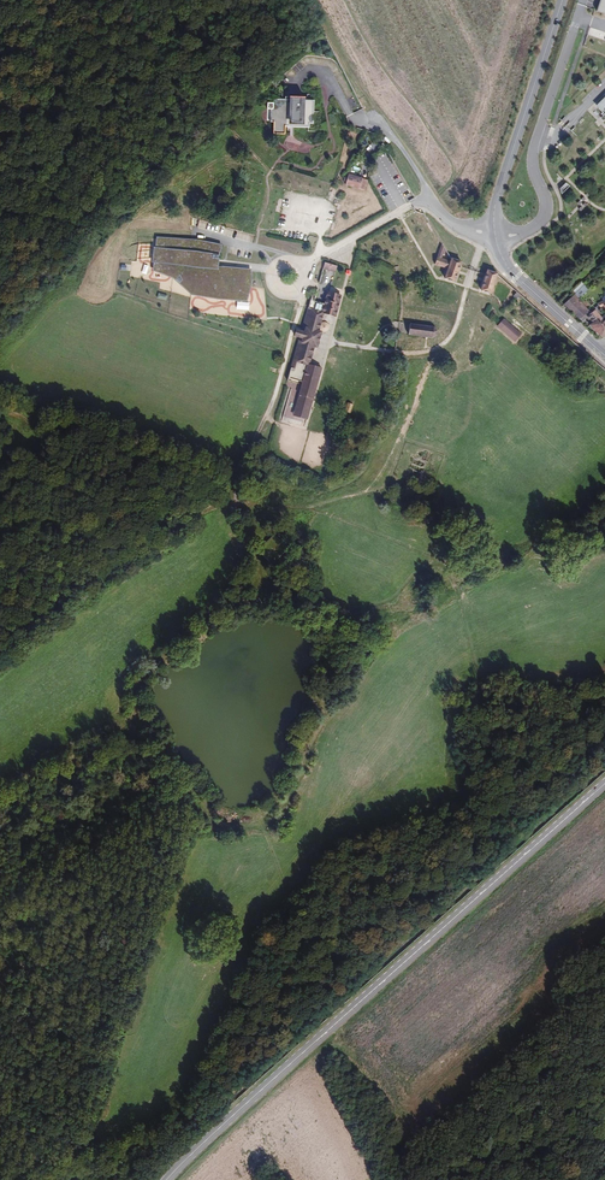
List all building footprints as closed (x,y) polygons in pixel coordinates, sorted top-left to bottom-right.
[(595,13),(604,16),(604,0),(599,0),(595,13)] [(290,127),(308,128),(308,131),(320,131),(321,110),(314,109),(315,98),(310,97),(311,94),(294,93),(292,92),(292,96),(286,95),(286,99),(273,98),(273,100),(269,100),(268,107),(272,107),(272,113),(271,121),(274,121),(274,134),(286,134),(286,122),(287,123),(287,126),(290,127)] [(596,104),(604,113),(601,117),(604,120),(604,119),(604,96),(596,104)] [(363,191),(366,180),(352,176),(351,178),(348,178),(347,183),(350,184),(349,187),(363,191)] [(570,186),(566,182),(560,188),(561,194),(570,186)] [(152,287),(251,293),(252,268),(220,266),(221,241),(155,237),(152,287)] [(454,283),(462,266),(450,262),(449,264),(442,260),(445,251),(440,243),(434,264),(446,269),(444,280),(454,283)] [(497,273),(486,270),(481,289),(492,293),(497,273)] [(586,288),(583,283),(572,294),(576,298),(586,288)] [(334,317),(338,303),(340,297),(328,292),(324,304),(323,308),(312,305),(294,365),(305,369),(301,381),(295,402),(308,407),(310,402),(320,369),(307,365),(313,347),(316,348),(320,333),(317,332),(323,314),(334,317)] [(572,294),(561,305),(581,321),(586,317),(589,322),(587,324),(601,336),(604,334),(604,332),(588,312),(576,298),(572,294)] [(596,303),(599,307),(602,306),(604,309),(604,299),(596,303)] [(312,305),(313,301),(310,300),(300,332),(295,330),(293,337),(298,338),(286,378),(298,382),(298,380),(301,381),(305,369),(294,365),(312,305)] [(588,312),(604,332),(604,316),(603,314),(598,317),(591,309),(588,312)] [(522,333),(504,317),(497,325),(515,341),(522,333)] [(433,325),(415,323),(410,323),(408,335),(427,336),(434,335),(436,332),(437,330),(436,328),(433,325)] [(308,407),(295,402),(291,415),(304,420),(308,407)]
